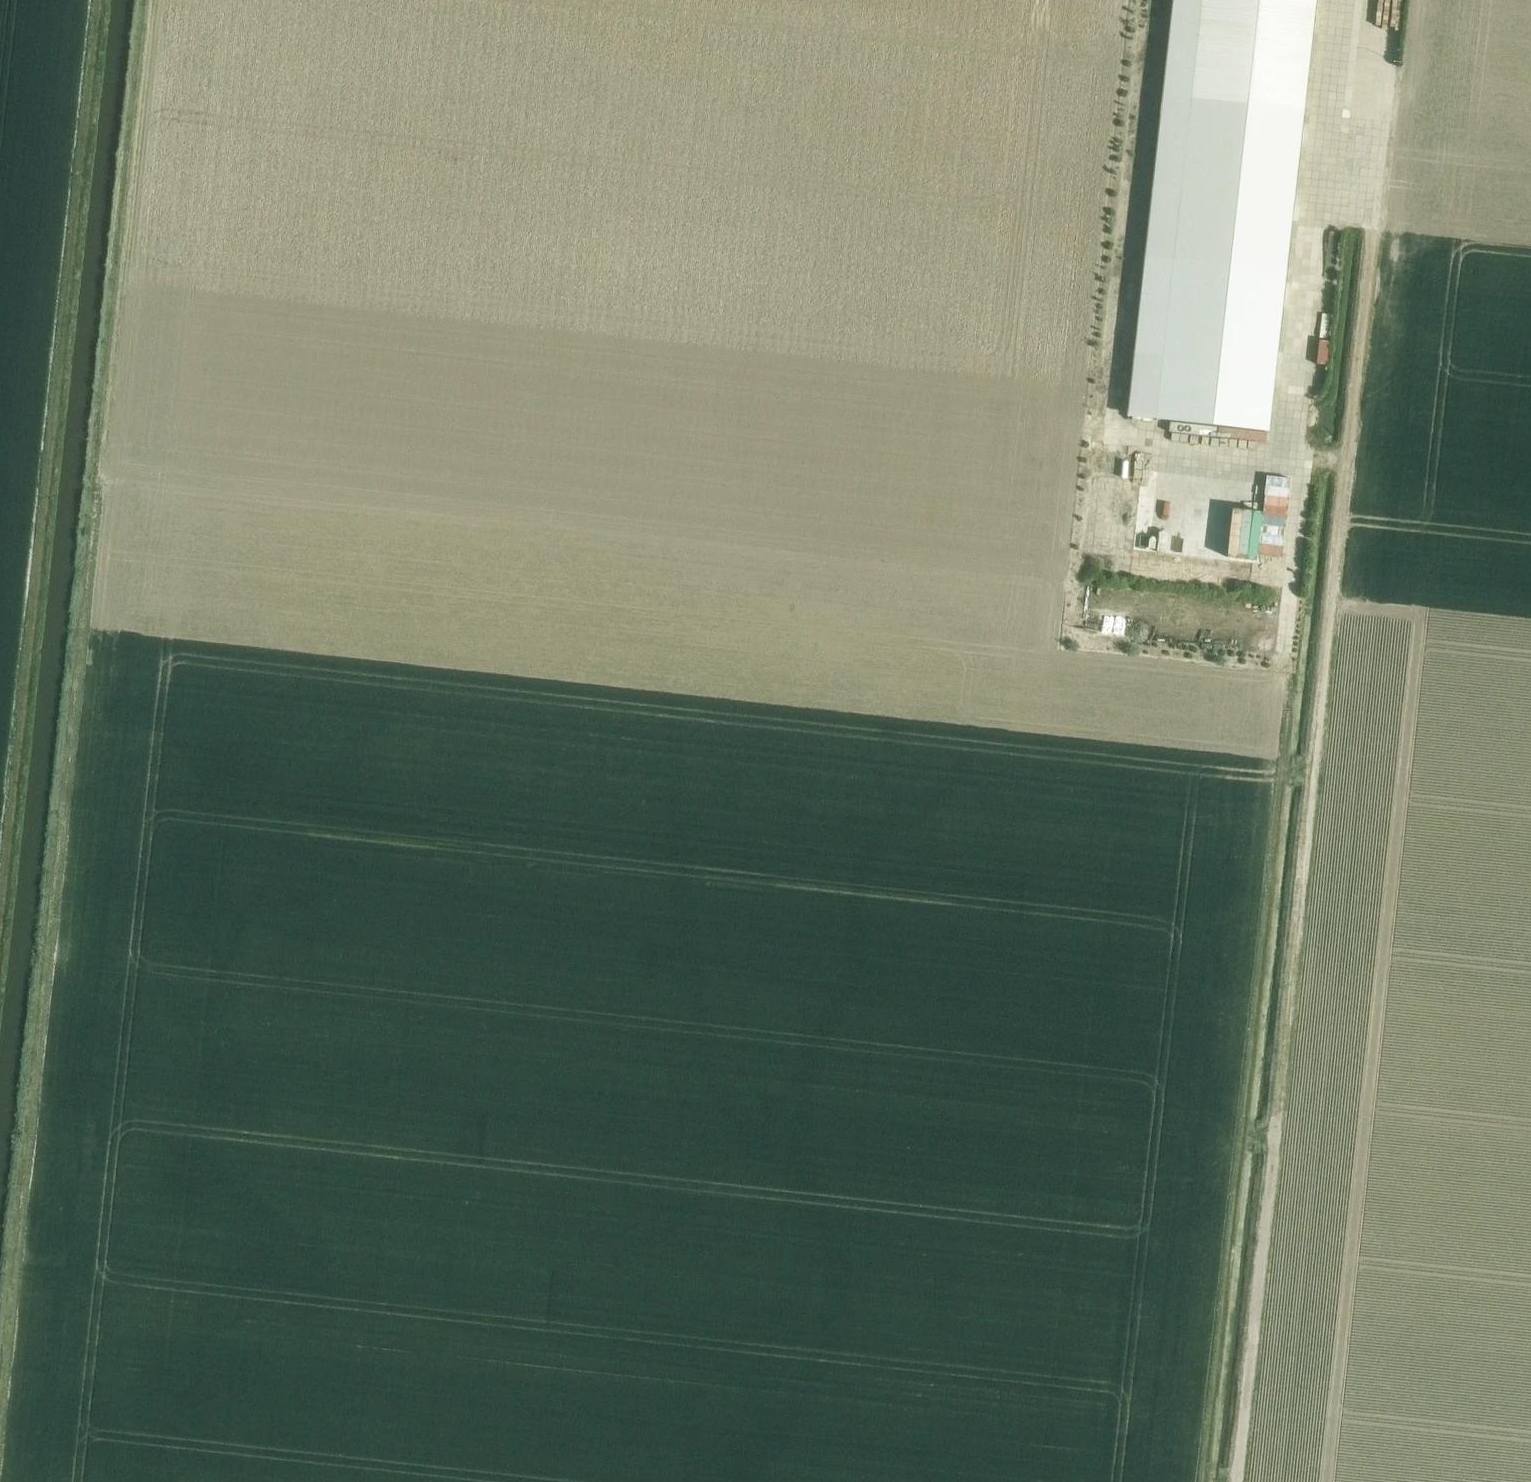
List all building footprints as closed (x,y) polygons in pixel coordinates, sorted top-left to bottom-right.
[(1132,418),(1268,433),(1303,114),(1315,0),(1178,0),(1132,418)]
